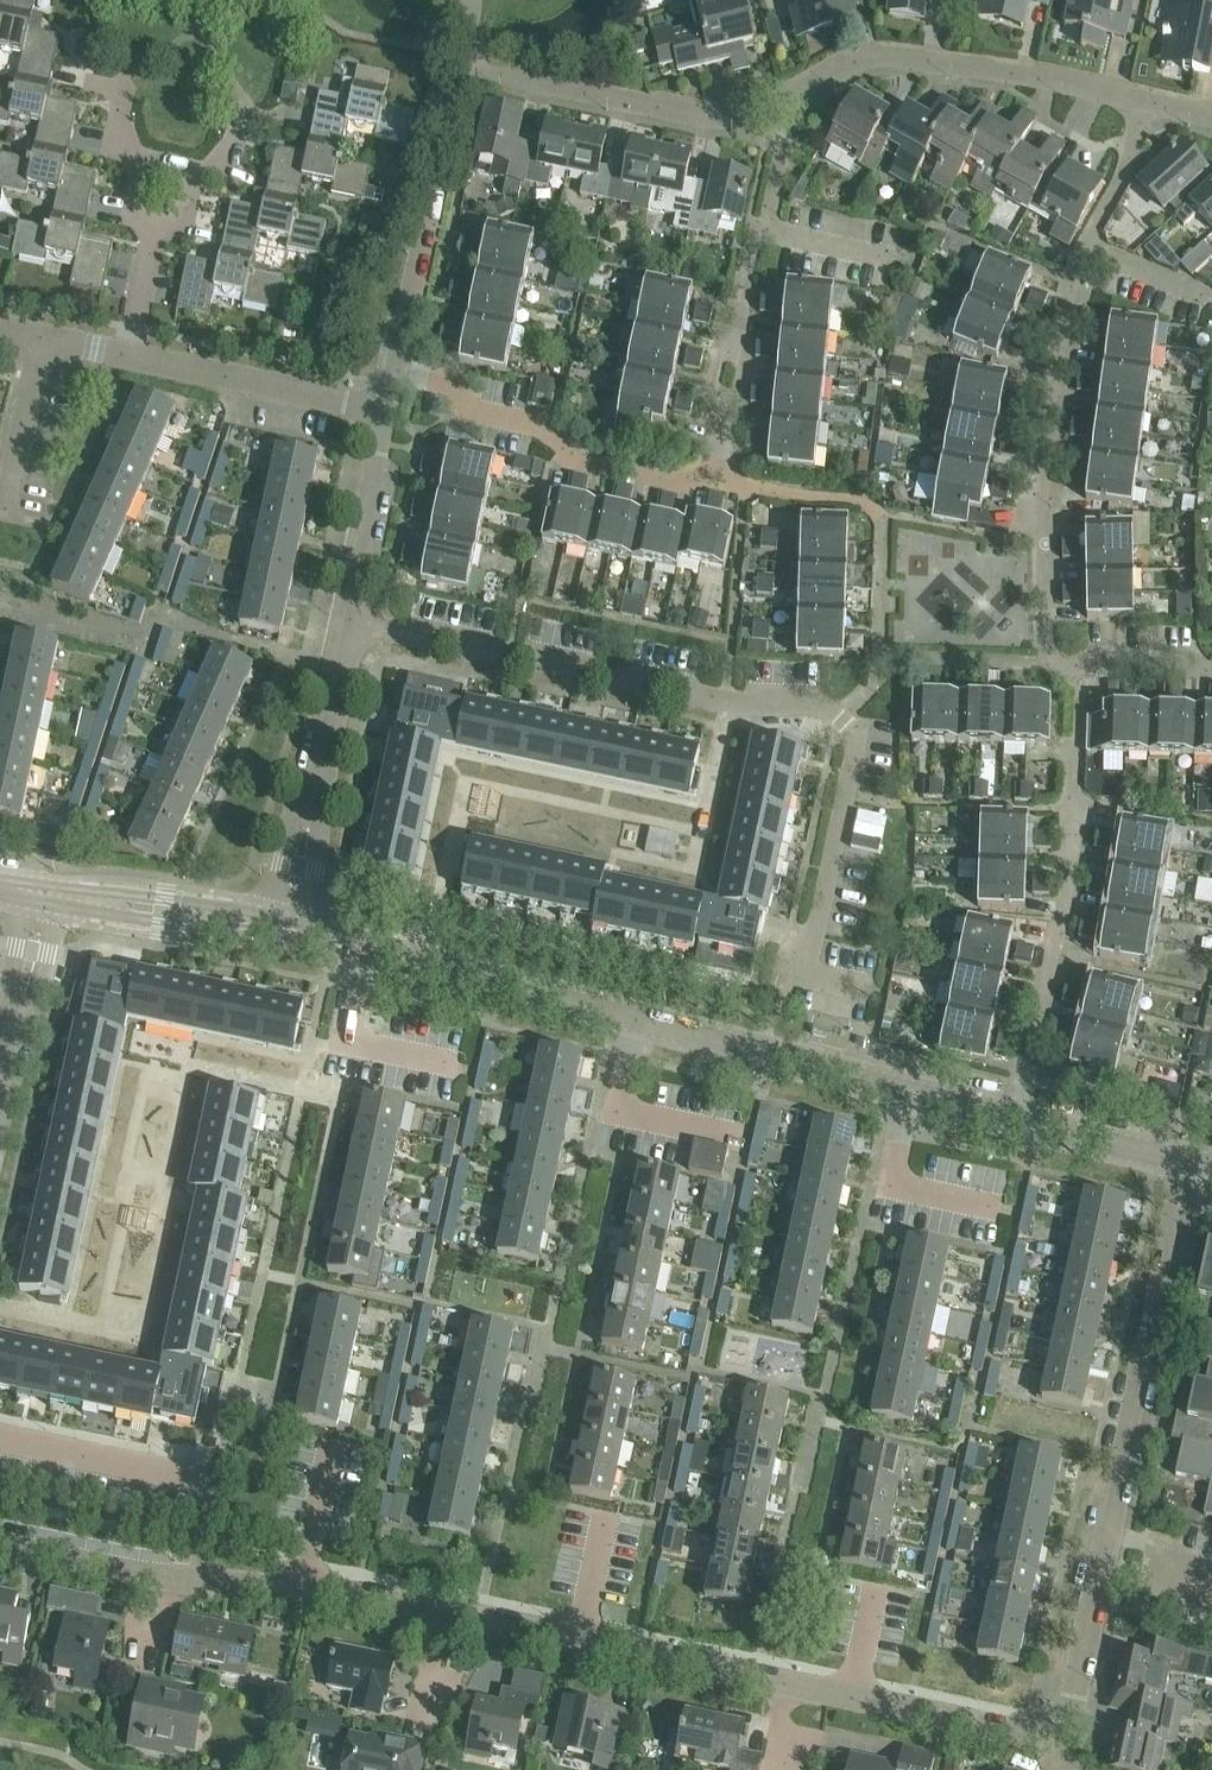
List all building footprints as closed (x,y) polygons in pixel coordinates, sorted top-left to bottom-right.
[(23,57),(18,83),(50,90),(61,40),(37,35),(41,18),(34,16),(36,3),(24,0),(3,0),(2,4),(0,3),(0,53),(23,57)] [(695,30),(673,35),(671,29),(653,34),(661,70),(677,66),(679,76),(730,63),(734,77),(750,72),(744,49),(755,46),(743,0),(688,0),(695,30)] [(804,16),(796,18),(801,37),(852,25),(846,0),(800,0),(804,16)] [(890,16),(927,22),(930,0),(892,0),(890,16)] [(978,22),(1023,31),(1030,0),(983,0),(978,22)] [(1065,29),(1085,33),(1082,49),(1103,53),(1106,37),(1126,42),(1135,0),(1071,0),(1065,29)] [(1199,1),(1195,16),(1177,12),(1172,40),(1168,39),(1164,58),(1184,62),(1182,71),(1208,76),(1211,58),(1211,4),(1199,1)] [(779,22),(766,25),(773,55),(785,52),(779,22)] [(644,36),(628,40),(630,46),(632,57),(635,56),(648,53),(644,36)] [(79,43),(76,57),(90,60),(93,46),(79,43)] [(320,96),(310,145),(343,151),(348,126),(377,132),(375,141),(408,148),(415,116),(384,109),(391,78),(358,71),(355,84),(346,83),(342,100),(320,96)] [(9,128),(11,119),(41,126),(36,151),(68,159),(78,109),(47,102),(50,90),(18,83),(15,96),(0,92),(0,126),(9,128)] [(284,86),(281,101),(287,102),(296,104),(299,89),(290,87),(284,86)] [(856,98),(826,150),(874,177),(889,151),(887,150),(901,127),(899,126),(888,120),(890,117),(856,98)] [(887,150),(889,151),(901,158),(889,179),(911,191),(931,156),(930,155),(944,131),(943,130),(950,118),(937,111),(930,123),(908,111),(899,126),(901,127),(887,150)] [(489,112),(476,174),(492,177),(491,184),(506,187),(504,197),(519,200),(522,185),(523,185),(526,186),(533,154),(516,151),(522,119),(489,112)] [(951,198),(970,164),(984,138),(984,137),(990,125),(978,118),(971,130),(950,118),(943,130),(944,131),(930,155),(931,156),(931,155),(943,163),(930,186),(951,198)] [(970,164),(983,171),(971,192),(991,204),(999,191),(997,190),(1019,152),(1031,132),(1018,124),(1011,137),(990,125),(984,137),(984,138),(970,164)] [(533,154),(526,186),(532,187),(549,191),(553,171),(585,178),(578,133),(549,126),(542,156),(533,154)] [(578,133),(585,178),(581,198),(606,204),(614,172),(601,170),(607,139),(578,133)] [(614,172),(606,204),(631,209),(630,212),(649,216),(649,212),(663,151),(633,144),(627,175),(614,172)] [(260,193),(260,195),(267,196),(266,201),(298,207),(304,182),(333,188),(332,197),(364,203),(374,205),(375,199),(366,197),(370,176),(371,171),(340,165),(343,151),(310,145),(308,157),(276,151),(267,195),(260,193)] [(1176,215),(1178,216),(1211,186),(1211,185),(1203,175),(1206,172),(1183,147),(1138,188),(1164,216),(1171,210),(1176,215)] [(0,166),(0,191),(28,197),(29,188),(59,194),(53,220),(86,227),(96,178),(65,171),(68,159),(36,151),(33,164),(2,157),(0,166)] [(663,151),(649,212),(665,216),(677,218),(674,231),(689,234),(698,190),(685,188),(692,157),(663,151)] [(997,190),(999,191),(1012,199),(1009,204),(1028,215),(1030,212),(1051,175),(1058,162),(1045,155),(1040,164),(1019,152),(997,190)] [(1051,175),(1030,212),(1057,227),(1049,241),(1068,252),(1103,190),(1069,170),(1063,181),(1051,175)] [(698,190),(689,234),(717,240),(720,223),(739,227),(749,179),(717,172),(712,193),(698,190)] [(790,204),(791,204),(805,207),(815,189),(804,182),(797,193),(790,204)] [(522,190),(521,192),(530,194),(532,187),(526,186),(523,185),(522,190)] [(1178,216),(1162,233),(1171,242),(1185,229),(1199,216),(1211,231),(1211,186),(1178,216)] [(232,207),(222,256),(254,263),(259,237),(289,243),(287,252),(320,259),(327,226),(296,220),(298,207),(266,201),(267,196),(260,195),(256,212),(232,207)] [(512,202),(497,207),(501,220),(516,215),(512,202)] [(487,205),(484,216),(501,220),(497,207),(487,205)] [(956,214),(949,226),(948,228),(970,237),(977,226),(956,214)] [(83,239),(86,227),(53,220),(51,233),(20,226),(13,258),(45,265),(47,256),(77,263),(71,289),(103,296),(114,246),(83,239)] [(997,229),(989,243),(1004,251),(1005,252),(1013,238),(997,229)] [(489,230),(484,253),(530,263),(535,239),(489,230)] [(463,238),(461,248),(477,252),(479,242),(463,238)] [(12,255),(14,243),(0,240),(0,252),(12,255)] [(1181,267),(1193,280),(1211,262),(1211,255),(1204,246),(1181,267)] [(475,260),(477,252),(461,248),(459,257),(475,260)] [(484,253),(480,274),(525,284),(530,263),(484,253)] [(243,307),(276,314),(283,281),(252,275),(254,263),(222,256),(219,268),(188,262),(178,312),(210,319),(216,292),(245,298),(243,307)] [(584,257),(581,272),(591,274),(593,266),(594,259),(584,257)] [(989,258),(980,281),(1023,300),(1032,276),(989,258)] [(925,263),(919,278),(934,284),(940,269),(925,263)] [(685,268),(683,283),(699,286),(701,271),(685,268)] [(574,282),(573,286),(588,289),(591,275),(591,274),(581,272),(576,270),(576,272),(574,282)] [(480,274),(475,298),(520,308),(525,284),(480,274)] [(911,280),(904,296),(905,296),(916,301),(922,285),(911,280)] [(995,312),(1014,320),(1023,300),(980,281),(973,299),(995,312)] [(648,282),(643,305),(688,315),(693,292),(648,282)] [(454,283),(452,293),(467,296),(469,286),(454,283)] [(789,285),(786,309),(832,313),(835,290),(789,285)] [(1034,292),(1030,301),(1045,307),(1049,298),(1034,292)] [(465,305),(467,296),(452,293),(450,302),(465,305)] [(763,297),(762,306),(779,308),(779,298),(763,297)] [(475,298),(470,320),(516,330),(520,308),(475,298)] [(973,299),(964,320),(1006,341),(1014,320),(995,312),(973,299)] [(585,300),(582,313),(593,316),(596,303),(585,300)] [(1042,316),(1045,307),(1030,301),(1027,310),(1042,316)] [(643,305),(638,327),(684,337),(688,315),(643,305)] [(778,318),(779,308),(762,306),(761,316),(778,318)] [(698,307),(696,317),(712,320),(714,311),(698,307)] [(786,309),(784,330),(830,335),(832,313),(786,309)] [(710,329),(712,320),(696,317),(694,326),(710,329)] [(470,320),(465,342),(511,352),(516,330),(470,320)] [(997,362),(1006,341),(964,320),(954,344),(997,362)] [(1112,320),(1109,343),(1155,349),(1158,326),(1112,320)] [(638,327),(633,350),(679,360),(684,337),(638,327)] [(444,328),(442,337),(458,340),(460,331),(444,328)] [(784,330),(781,353),(828,358),(830,335),(784,330)] [(1086,330),(1085,340),(1101,342),(1103,333),(1086,330)] [(1016,334),(1013,343),(1028,349),(1032,340),(1016,334)] [(456,350),(458,340),(442,337),(440,347),(456,350)] [(1100,352),(1101,342),(1085,340),(1083,349),(1100,352)] [(460,365),(506,375),(511,352),(465,342),(460,365)] [(758,342),(757,351),(774,352),(775,344),(758,342)] [(1025,358),(1028,349),(1013,343),(1010,351),(1025,358)] [(1109,343),(1106,365),(1152,371),(1155,349),(1109,343)] [(558,348),(555,360),(565,363),(568,350),(558,348)] [(633,350),(629,372),(674,382),(679,360),(633,350)] [(773,362),(774,352),(757,351),(756,360),(773,362)] [(688,352),(686,361),(702,365),(704,355),(688,352)] [(781,353),(779,377),(825,381),(828,358),(781,353)] [(700,374),(702,365),(686,361),(684,370),(700,374)] [(897,361),(893,379),(909,382),(912,364),(897,361)] [(1106,365),(1103,387),(1149,393),(1152,371),(1106,365)] [(963,369),(958,393),(1003,402),(1008,378),(963,369)] [(629,372),(624,394),(669,404),(674,382),(629,372)] [(1080,375),(1079,384),(1095,386),(1097,377),(1080,375)] [(779,377),(776,400),(823,405),(825,381),(779,377)] [(1193,379),(1191,393),(1201,395),(1203,380),(1193,379)] [(550,413),(556,387),(556,385),(535,380),(533,388),(529,408),(550,413)] [(1094,397),(1095,386),(1079,384),(1077,395),(1094,397)] [(868,386),(866,402),(876,403),(877,403),(878,387),(868,386)] [(754,387),(752,397),(769,399),(770,389),(754,387)] [(1103,387),(1100,411),(1146,417),(1149,393),(1103,387)] [(958,393),(954,415),(999,424),(1003,402),(958,393)] [(665,427),(669,404),(624,394),(616,433),(651,440),(654,425),(665,427)] [(1012,394),(1010,403),(1027,406),(1028,397),(1012,394)] [(139,396),(125,425),(164,441),(177,412),(139,396)] [(679,396),(677,405),(693,409),(695,400),(679,396)] [(768,407),(769,399),(752,397),(752,406),(768,407)] [(776,400),(774,423),(820,428),(823,405),(776,400)] [(1009,413),(1025,416),(1027,406),(1010,403),(1009,413)] [(691,419),(693,409),(677,405),(675,416),(691,419)] [(1100,411),(1097,434),(1142,440),(1146,417),(1100,411)] [(954,415),(949,438),(994,447),(999,424),(954,415)] [(1074,421),(1072,430),(1089,433),(1090,423),(1074,421)] [(774,423),(771,445),(818,451),(820,428),(774,423)] [(125,425),(116,447),(153,465),(164,441),(125,425)] [(1088,442),(1089,433),(1072,430),(1071,440),(1088,442)] [(749,432),(748,443),(764,445),(765,434),(749,432)] [(1097,434),(1093,457),(1139,463),(1142,440),(1097,434)] [(210,435),(203,458),(212,462),(220,438),(210,435)] [(949,438),(945,460),(990,469),(994,447),(949,438)] [(1004,439),(1002,448),(1018,452),(1020,442),(1004,439)] [(763,453),(764,445),(748,443),(747,451),(763,453)] [(769,468),(815,473),(818,451),(771,445),(769,468)] [(225,446),(218,469),(228,472),(235,449),(225,446)] [(116,447),(103,475),(141,493),(153,465),(116,447)] [(878,448),(877,462),(891,463),(893,449),(878,448)] [(1016,460),(1018,452),(1002,448),(1000,457),(1016,460)] [(451,449),(446,473),(492,482),(497,459),(451,449)] [(279,452),(273,481),(314,489),(320,461),(279,452)] [(860,454),(858,474),(868,475),(871,456),(860,454)] [(1093,457),(1090,479),(1136,486),(1139,463),(1093,457)] [(195,480),(205,484),(212,462),(203,458),(195,480)] [(425,458),(423,467),(439,471),(441,461),(425,458)] [(945,460),(940,483),(985,492),(990,469),(945,460)] [(534,464),(531,478),(542,480),(545,466),(540,465),(534,464)] [(1068,466),(1066,475),(1083,478),(1084,468),(1068,466)] [(437,480),(439,471),(423,467),(421,477),(437,480)] [(218,469),(210,492),(220,495),(228,472),(218,469)] [(446,473),(442,493),(487,503),(492,482),(446,473)] [(103,475),(91,502),(129,520),(141,493),(103,475)] [(1082,487),(1083,478),(1066,475),(1065,485),(1082,487)] [(567,494),(576,496),(580,480),(571,478),(567,494)] [(1133,509),(1136,486),(1090,479),(1087,503),(1133,509)] [(580,480),(576,496),(586,498),(590,482),(580,480)] [(273,481),(267,509),(308,516),(314,489),(273,481)] [(940,483),(933,521),(967,528),(970,512),(981,514),(985,492),(940,483)] [(995,483),(993,494),(1008,497),(1010,486),(995,483)] [(612,503),(622,505),(626,489),(615,487),(612,503)] [(626,489),(622,505),(631,507),(634,491),(626,489)] [(191,492),(184,513),(195,516),(202,495),(191,492)] [(442,493),(437,517),(482,527),(487,503),(442,493)] [(1007,505),(1008,497),(993,494),(991,502),(1007,505)] [(656,513),(665,515),(669,498),(660,497),(656,513)] [(703,513),(712,515),(716,499),(707,497),(703,513)] [(669,498),(665,515),(676,517),(679,501),(669,498)] [(543,544),(565,549),(575,503),(552,499),(543,544)] [(716,499),(712,515),(722,517),(725,501),(716,499)] [(1184,500),(1182,516),(1192,518),(1195,501),(1184,500)] [(91,502),(78,532),(117,547),(129,520),(91,502)] [(206,503),(199,525),(209,528),(210,526),(216,507),(216,506),(206,503)] [(416,503),(414,512),(429,516),(431,506),(416,503)] [(575,503),(565,549),(584,553),(592,507),(575,503)] [(216,507),(210,526),(230,532),(235,513),(216,507)] [(592,507),(584,553),(605,557),(614,511),(592,507)] [(267,509),(260,539),(301,546),(308,516),(267,509)] [(1199,510),(1199,523),(1211,523),(1211,510),(1199,510)] [(614,511),(605,557),(628,562),(636,516),(614,511)] [(428,525),(429,516),(414,512),(412,521),(428,525)] [(176,538),(186,541),(187,541),(195,516),(184,513),(176,538)] [(636,516),(628,562),(651,567),(661,521),(636,516)] [(437,517),(432,539),(478,549),(482,527),(437,517)] [(686,526),(680,563),(699,567),(710,522),(688,517),(686,526)] [(803,520),(802,541),(848,543),(849,522),(803,520)] [(661,521),(651,567),(678,572),(680,563),(686,526),(661,521)] [(710,522),(699,567),(725,572),(734,527),(710,522)] [(519,523),(516,533),(532,536),(534,526),(519,523)] [(192,548),(192,549),(202,552),(209,528),(199,525),(192,548)] [(1086,528),(1087,550),(1133,548),(1133,527),(1086,528)] [(765,530),(764,540),(780,540),(781,532),(765,530)] [(78,532),(65,561),(103,579),(117,547),(78,532)] [(260,539),(254,567),(295,575),(301,546),(260,539)] [(432,539),(427,561),(473,571),(478,549),(432,539)] [(779,551),(780,540),(764,540),(763,549),(779,551)] [(802,541),(801,563),(847,565),(848,543),(802,541)] [(1063,542),(1063,550),(1079,550),(1079,542),(1063,542)] [(406,547),(404,556),(420,560),(422,551),(406,547)] [(1087,550),(1087,574),(1133,573),(1133,548),(1087,550)] [(172,549),(165,570),(176,574),(183,552),(172,549)] [(1080,561),(1079,550),(1063,550),(1063,561),(1080,561)] [(418,570),(420,560),(404,556),(402,566),(418,570)] [(188,560),(181,581),(191,583),(198,563),(188,560)] [(91,606),(103,579),(65,561),(53,589),(91,606)] [(468,594),(473,571),(427,561),(422,585),(468,594)] [(746,563),(744,576),(755,577),(756,564),(746,563)] [(801,563),(800,588),(847,589),(847,565),(801,563)] [(254,567),(247,599),(288,606),(295,575),(254,567)] [(158,594),(168,597),(176,574),(165,570),(158,594)] [(1087,574),(1087,596),(1134,596),(1133,573),(1087,574)] [(761,575),(759,586),(775,587),(776,577),(761,575)] [(173,606),(183,609),(191,583),(181,581),(173,606)] [(774,595),(775,587),(759,586),(759,594),(774,595)] [(1064,587),(1064,597),(1080,598),(1080,587),(1064,587)] [(800,588),(800,610),(846,611),(847,589),(800,588)] [(1134,620),(1134,596),(1087,596),(1088,621),(1134,620)] [(1080,606),(1080,598),(1064,597),(1064,606),(1080,606)] [(281,637),(288,606),(247,599),(241,628),(281,637)] [(138,601),(130,624),(141,627),(148,604),(138,601)] [(680,608),(668,617),(676,628),(688,619),(680,608)] [(800,610),(799,632),(845,635),(846,611),(800,610)] [(696,611),(690,627),(704,633),(710,616),(696,611)] [(755,630),(754,638),(754,643),(769,645),(771,630),(755,630)] [(165,632),(157,654),(167,657),(174,635),(165,632)] [(844,660),(845,635),(799,632),(798,658),(844,660)] [(19,637),(13,664),(54,673),(59,646),(19,637)] [(215,653),(204,676),(242,698),(254,670),(215,653)] [(137,660),(131,680),(140,684),(147,664),(137,660)] [(13,664),(7,694),(47,703),(54,673),(13,664)] [(116,666),(109,689),(119,692),(127,670),(116,666)] [(204,676),(191,707),(231,724),(242,698),(204,676)] [(393,738),(365,872),(380,875),(414,882),(442,750),(611,786),(624,788),(690,802),(698,765),(700,754),(468,704),(466,712),(461,711),(461,708),(465,689),(410,677),(399,730),(400,730),(402,731),(400,740),(393,738)] [(131,680),(121,708),(131,712),(140,684),(131,680)] [(1119,703),(1128,703),(1128,687),(1120,686),(1119,703)] [(1128,687),(1128,703),(1137,703),(1138,687),(1128,687)] [(1164,704),(1174,705),(1174,688),(1164,688),(1164,704)] [(1174,688),(1174,705),(1183,705),(1183,689),(1174,688)] [(102,711),(112,715),(119,692),(109,689),(102,711)] [(7,694),(0,724),(41,733),(47,703),(7,694)] [(912,744),(937,745),(938,699),(914,698),(912,744)] [(938,699),(937,745),(959,746),(960,699),(938,699)] [(960,699),(959,746),(983,747),(984,700),(960,699)] [(984,700),(983,747),(1005,748),(1006,701),(984,700)] [(1006,701),(1005,748),(1028,748),(1029,702),(1006,701)] [(1029,702),(1028,748),(1050,749),(1052,703),(1029,702)] [(191,707),(179,732),(218,752),(231,724),(191,707)] [(121,708),(112,737),(122,741),(131,712),(121,708)] [(1087,756),(1090,756),(1127,757),(1127,711),(1104,710),(1104,720),(1088,720),(1087,756)] [(1127,711),(1127,757),(1148,758),(1150,711),(1127,711)] [(1150,711),(1148,758),(1173,759),(1174,712),(1150,711)] [(1174,712),(1173,759),(1195,759),(1196,713),(1174,712)] [(1195,759),(1211,760),(1211,713),(1196,713),(1195,759)] [(99,722),(91,744),(102,747),(109,725),(99,722)] [(0,724),(0,751),(35,760),(41,733),(0,724)] [(179,732),(167,761),(206,780),(218,752),(179,732)] [(112,737),(104,762),(113,766),(122,741),(112,737)] [(465,883),(463,893),(596,921),(595,925),(594,930),(694,951),(696,942),(700,943),(696,964),(751,976),(754,959),(761,925),(758,924),(760,916),(763,917),(768,918),(803,752),(784,748),(755,741),(749,770),(720,907),(605,882),(607,873),(474,844),(465,883)] [(83,769),(93,772),(102,747),(91,744),(83,769)] [(28,792),(35,760),(0,751),(0,786),(28,792)] [(156,784),(193,808),(206,780),(167,761),(156,784)] [(100,774),(93,796),(103,799),(110,777),(100,774)] [(79,780),(72,800),(82,804),(89,783),(79,780)] [(156,784),(142,818),(181,836),(193,808),(156,784)] [(924,785),(924,800),(943,801),(944,785),(924,785)] [(28,792),(0,786),(0,819),(21,823),(28,792)] [(970,786),(969,802),(989,803),(989,786),(970,786)] [(1015,787),(1015,803),(1034,804),(1035,788),(1015,787)] [(1198,815),(1211,816),(1211,794),(1199,793),(1198,815)] [(93,796),(86,820),(95,823),(103,799),(93,796)] [(64,825),(74,828),(82,804),(72,800),(64,825)] [(982,817),(981,841),(1027,842),(1028,819),(982,817)] [(169,864),(181,836),(142,818),(129,846),(169,864)] [(1124,822),(1120,844),(1166,851),(1170,830),(1124,822)] [(651,831),(646,854),(673,859),(678,837),(651,831)] [(1097,832),(1096,840),(1113,843),(1114,835),(1097,832)] [(1036,833),(1035,843),(1051,843),(1052,833),(1036,833)] [(1111,853),(1113,843),(1096,840),(1094,850),(1111,853)] [(981,841),(980,862),(1027,864),(1027,842),(981,841)] [(1051,852),(1051,843),(1035,843),(1035,851),(1051,852)] [(1120,844),(1116,867),(1162,875),(1166,851),(1120,844)] [(1203,875),(1211,876),(1211,861),(1205,860),(1203,875)] [(980,862),(980,886),(1026,888),(1027,864),(980,862)] [(1116,867),(1112,890),(1158,898),(1162,875),(1116,867)] [(1090,877),(1088,886),(1105,889),(1106,880),(1090,877)] [(1033,878),(1033,889),(1050,889),(1050,878),(1033,878)] [(1025,911),(1026,888),(980,886),(979,910),(1025,911)] [(1103,898),(1105,889),(1088,886),(1086,895),(1103,898)] [(1050,897),(1050,889),(1033,889),(1033,897),(1050,897)] [(1112,890),(1108,913),(1154,921),(1158,898),(1112,890)] [(1108,913),(1104,936),(1150,944),(1154,921),(1108,913)] [(969,922),(964,945),(1010,955),(1015,932),(969,922)] [(1082,922),(1080,932),(1097,934),(1099,925),(1082,922)] [(1095,943),(1097,934),(1080,932),(1079,940),(1095,943)] [(1104,936),(1100,959),(1146,967),(1150,944),(1104,936)] [(901,940),(898,953),(912,956),(915,943),(901,940)] [(1202,952),(1211,954),(1211,951),(1211,944),(1203,943),(1202,952)] [(964,945),(959,967),(1005,977),(1010,955),(964,945)] [(1019,947),(1017,956),(1032,960),(1035,950),(1019,947)] [(1031,968),(1032,960),(1017,956),(1015,965),(1031,968)] [(959,967),(954,990),(1000,1001),(1005,977),(959,967)] [(77,1028),(21,1293),(31,1295),(43,1298),(55,1300),(63,1302),(123,1021),(129,1022),(196,1037),(197,1031),(296,1052),(298,1044),(300,1032),(301,1026),(305,1009),(139,974),(137,982),(135,991),(126,989),(128,980),(129,976),(118,974),(95,969),(84,1022),(82,1029),(77,1028)] [(1094,979),(1089,1000),(1134,1012),(1140,991),(1094,979)] [(1067,987),(1064,996),(1081,999),(1083,991),(1067,987)] [(954,990),(950,1012),(995,1022),(1000,1001),(954,990)] [(1010,991),(1008,1002),(1023,1006),(1025,994),(1010,991)] [(1079,1009),(1081,999),(1064,996),(1062,1004),(1079,1009)] [(1089,1000),(1083,1023),(1128,1036),(1134,1012),(1089,1000)] [(1021,1013),(1023,1006),(1008,1002),(1006,1010),(1021,1013)] [(1186,1009),(1183,1024),(1196,1027),(1199,1011),(1186,1009)] [(950,1012),(945,1034),(990,1044),(995,1022),(950,1012)] [(883,1028),(882,1031),(890,1033),(891,1031),(892,1025),(893,1023),(893,1021),(885,1019),(884,1022),(883,1028)] [(1083,1023),(1077,1046),(1122,1058),(1128,1036),(1083,1023)] [(1055,1031),(1053,1041),(1070,1045),(1072,1035),(1055,1031)] [(1192,1057),(1211,1061),(1211,1036),(1197,1033),(1192,1057)] [(945,1034),(940,1057),(986,1067),(990,1044),(945,1034)] [(1000,1036),(998,1046),(1014,1049),(1016,1039),(1000,1036)] [(1068,1052),(1070,1045),(1053,1041),(1051,1048),(1068,1052)] [(485,1045),(480,1068),(491,1068),(495,1047),(485,1045)] [(1012,1057),(1014,1049),(998,1046),(996,1054),(1012,1057)] [(1112,1096),(1122,1058),(1077,1046),(1071,1067),(1071,1069),(1072,1069),(1081,1072),(1078,1084),(1077,1086),(1112,1096)] [(542,1050),(536,1079),(577,1087),(583,1059),(542,1050)] [(480,1068),(475,1092),(486,1094),(491,1068),(480,1068)] [(536,1079),(530,1108),(570,1117),(577,1087),(536,1079)] [(154,1424),(155,1416),(162,1417),(161,1421),(163,1421),(173,1423),(197,1428),(213,1432),(225,1377),(208,1373),(204,1372),(204,1368),(209,1369),(214,1370),(249,1203),(240,1201),(261,1103),(245,1099),(239,1098),(227,1095),(218,1094),(197,1194),(206,1196),(167,1383),(0,1347),(0,1392),(154,1424)] [(366,1097),(359,1128),(400,1137),(407,1105),(366,1097)] [(473,1103),(468,1125),(478,1128),(483,1105),(473,1103)] [(530,1108),(524,1135),(564,1145),(570,1117),(530,1108)] [(759,1118),(754,1143),(764,1145),(769,1120),(759,1118)] [(450,1121),(445,1146),(456,1149),(461,1124),(450,1121)] [(817,1123),(811,1154),(851,1163),(858,1132),(817,1123)] [(468,1125),(463,1150),(473,1152),(478,1128),(468,1125)] [(359,1128),(353,1157),(394,1166),(400,1137),(359,1128)] [(524,1135),(518,1162),(559,1171),(564,1145),(524,1135)] [(754,1143),(750,1165),(760,1167),(764,1145),(754,1143)] [(696,1144),(690,1168),(689,1173),(723,1180),(729,1151),(696,1144)] [(440,1169),(451,1171),(456,1149),(445,1146),(440,1169)] [(811,1154),(804,1183),(845,1192),(851,1163),(811,1154)] [(353,1157),(347,1187),(387,1195),(394,1166),(353,1157)] [(460,1162),(456,1183),(467,1186),(471,1164),(460,1162)] [(518,1162),(513,1190),(553,1199),(559,1171),(518,1162)] [(641,1170),(634,1199),(675,1208),(681,1178),(641,1170)] [(746,1177),(741,1201),(752,1203),(757,1179),(746,1177)] [(437,1181),(433,1204),(444,1207),(449,1183),(437,1181)] [(456,1183),(450,1211),(461,1212),(467,1186),(456,1183)] [(804,1183),(798,1213),(838,1221),(845,1192),(804,1183)] [(347,1187),(341,1215),(381,1224),(387,1195),(347,1187)] [(1029,1189),(1024,1212),(1035,1214),(1039,1191),(1029,1189)] [(513,1190),(505,1223),(546,1233),(553,1199),(513,1190)] [(1086,1194),(1080,1224),(1120,1232),(1127,1203),(1086,1194)] [(724,1195),(720,1218),(730,1220),(735,1197),(724,1195)] [(634,1199),(628,1229),(668,1237),(675,1208),(634,1199)] [(747,1225),(752,1203),(741,1201),(737,1223),(747,1225)] [(428,1227),(439,1230),(444,1207),(433,1204),(428,1227)] [(450,1211),(443,1244),(454,1247),(461,1212),(450,1211)] [(1024,1212),(1019,1236),(1030,1238),(1035,1214),(1024,1212)] [(798,1213),(792,1241),(832,1250),(838,1221),(798,1213)] [(341,1215),(335,1244),(375,1253),(381,1224),(341,1215)] [(715,1242),(726,1244),(730,1220),(720,1218),(715,1242)] [(539,1265),(546,1233),(505,1223),(498,1257),(539,1265)] [(1080,1224),(1074,1253),(1114,1261),(1120,1232),(1080,1224)] [(628,1229),(622,1257),(662,1266),(668,1237),(628,1229)] [(734,1235),(729,1258),(740,1259),(745,1237),(734,1235)] [(425,1239),(421,1262),(431,1265),(436,1241),(425,1239)] [(792,1241),(786,1270),(826,1279),(832,1250),(792,1241)] [(910,1241),(904,1272),(944,1280),(951,1250),(910,1241)] [(335,1244),(328,1275),(358,1281),(357,1286),(379,1291),(386,1255),(375,1253),(335,1244)] [(1039,1246),(1037,1257),(1051,1260),(1053,1249),(1039,1246)] [(1209,1247),(1198,1297),(1211,1300),(1211,1248),(1209,1247)] [(1016,1248),(1012,1271),(1022,1273),(1027,1250),(1016,1248)] [(1074,1253),(1068,1282),(1108,1290),(1114,1261),(1074,1253)] [(712,1254),(707,1276),(718,1278),(723,1256),(712,1254)] [(622,1257),(616,1286),(656,1295),(662,1266),(622,1257)] [(729,1258),(724,1282),(735,1284),(740,1259),(729,1258)] [(995,1260),(989,1290),(1000,1292),(1005,1269),(1004,1269),(1006,1262),(995,1260)] [(416,1286),(427,1289),(431,1265),(421,1262),(416,1286)] [(786,1270),(779,1299),(819,1308),(826,1279),(786,1270)] [(1012,1271),(1007,1295),(1017,1297),(1022,1273),(1012,1271)] [(904,1272),(898,1301),(938,1310),(944,1280),(904,1272)] [(702,1300),(713,1302),(718,1278),(707,1276),(702,1300)] [(1068,1282),(1062,1311),(1102,1319),(1108,1290),(1068,1282)] [(616,1286),(610,1315),(650,1324),(656,1295),(616,1286)] [(984,1313),(995,1316),(1000,1292),(989,1290),(984,1313)] [(722,1294),(717,1318),(728,1320),(732,1296),(722,1294)] [(813,1338),(819,1308),(779,1299),(773,1329),(813,1338)] [(1004,1306),(999,1328),(1010,1331),(1015,1311),(1016,1303),(1006,1300),(1004,1306)] [(898,1301),(891,1331),(932,1339),(938,1310),(898,1301)] [(323,1303),(316,1334),(357,1342),(363,1312),(323,1303)] [(1062,1311),(1056,1340),(1096,1349),(1102,1319),(1062,1311)] [(700,1312),(695,1334),(706,1336),(710,1314),(700,1312)] [(643,1356),(650,1324),(610,1315),(603,1347),(643,1356)] [(421,1321),(416,1345),(427,1348),(432,1323),(421,1321)] [(475,1325),(468,1356),(509,1365),(515,1334),(475,1325)] [(981,1325),(977,1348),(988,1350),(993,1328),(981,1325)] [(402,1327),(397,1351),(408,1353),(413,1329),(402,1327)] [(994,1353),(1005,1355),(1010,1331),(999,1328),(994,1353)] [(891,1331),(885,1359),(925,1368),(932,1339),(891,1331)] [(1177,1418),(1177,1420),(1188,1422),(1176,1479),(1211,1486),(1204,1518),(1211,1520),(1211,1332),(1208,1331),(1201,1364),(1189,1362),(1177,1418)] [(316,1334),(310,1363),(351,1372),(357,1342),(316,1334)] [(690,1357),(701,1360),(706,1336),(695,1334),(690,1357)] [(1056,1340),(1050,1369),(1090,1378),(1096,1349),(1056,1340)] [(412,1368),(422,1371),(427,1348),(416,1345),(412,1368)] [(972,1372),(983,1374),(988,1350),(977,1348),(972,1372)] [(392,1374),(403,1376),(408,1353),(397,1351),(392,1374)] [(468,1356),(462,1385),(502,1394),(509,1365),(468,1356)] [(885,1359),(879,1388),(919,1397),(925,1368),(885,1359)] [(310,1363),(304,1392),(344,1400),(351,1372),(310,1363)] [(992,1365),(987,1389),(997,1391),(1002,1367),(992,1365)] [(1083,1410),(1090,1378),(1050,1369),(1043,1401),(1083,1410)] [(597,1376),(591,1404),(631,1414),(637,1385),(597,1376)] [(409,1380),(404,1404),(415,1406),(420,1382),(409,1380)] [(958,1381),(953,1404),(964,1406),(968,1384),(958,1381)] [(389,1385),(385,1409),(395,1411),(400,1388),(389,1385)] [(462,1385),(456,1415),(496,1423),(502,1394),(462,1385)] [(912,1428),(919,1397),(879,1388),(872,1419),(912,1428)] [(697,1389),(692,1413),(702,1415),(712,1417),(715,1400),(706,1398),(707,1391),(697,1389)] [(338,1431),(344,1400),(304,1392),(297,1422),(338,1431)] [(751,1393),(744,1424),(784,1432),(790,1402),(751,1393)] [(676,1398),(671,1421),(682,1424),(687,1401),(676,1398)] [(410,1429),(415,1406),(404,1404),(400,1427),(410,1429)] [(591,1404),(584,1436),(625,1442),(631,1414),(591,1404)] [(948,1428),(958,1430),(959,1430),(964,1406),(953,1404),(948,1428)] [(379,1432),(390,1435),(395,1411),(385,1409),(379,1432)] [(698,1438),(702,1415),(692,1413),(687,1436),(698,1438)] [(456,1415),(450,1443),(490,1452),(496,1423),(456,1415)] [(677,1449),(682,1424),(671,1421),(666,1447),(677,1449)] [(744,1424),(738,1453),(777,1462),(784,1432),(744,1424)] [(584,1436),(577,1469),(617,1477),(625,1442),(584,1436)] [(397,1438),(392,1462),(403,1464),(408,1440),(397,1438)] [(450,1443),(443,1472),(484,1481),(490,1452),(450,1443)] [(969,1447),(965,1469),(975,1471),(980,1449),(969,1447)] [(685,1448),(680,1468),(691,1470),(695,1450),(685,1448)] [(866,1448),(860,1479),(900,1488),(906,1457),(866,1448)] [(1022,1451),(1016,1480),(1056,1489),(1062,1460),(1022,1451)] [(738,1453),(731,1483),(771,1491),(777,1462),(738,1453)] [(664,1459),(659,1480),(670,1483),(674,1461),(664,1459)] [(392,1462),(387,1486),(398,1488),(403,1464),(392,1462)] [(685,1497),(690,1473),(691,1470),(680,1468),(675,1494),(685,1497)] [(612,1503),(617,1477),(577,1469),(571,1494),(612,1503)] [(965,1469),(960,1494),(970,1496),(975,1471),(965,1469)] [(443,1472),(437,1501),(478,1510),(484,1481),(443,1472)] [(946,1472),(941,1496),(951,1498),(956,1474),(946,1472)] [(930,1474),(928,1485),(934,1486),(936,1475),(930,1474)] [(860,1479),(853,1508),(894,1517),(900,1488),(860,1479)] [(654,1505),(664,1508),(670,1483),(659,1480),(654,1505)] [(1016,1480),(1010,1509),(1050,1518),(1056,1489),(1016,1480)] [(731,1483),(725,1511),(765,1520),(771,1491),(731,1483)] [(936,1518),(946,1520),(951,1498),(941,1496),(936,1518)] [(385,1497),(380,1521),(390,1523),(395,1499),(385,1497)] [(431,1531),(466,1539),(471,1540),(478,1510),(437,1501),(431,1531)] [(672,1506),(667,1528),(678,1530),(683,1509),(672,1506)] [(957,1506),(952,1528),(963,1530),(967,1508),(957,1506)] [(853,1508),(847,1537),(888,1546),(894,1517),(853,1508)] [(1010,1509),(1004,1538),(1044,1547),(1050,1518),(1010,1509)] [(725,1511),(719,1540),(758,1549),(765,1520),(725,1511)] [(667,1528),(662,1553),(673,1555),(678,1530),(667,1528)] [(947,1552),(958,1554),(963,1530),(952,1528),(947,1552)] [(933,1531),(929,1554),(939,1556),(944,1533),(933,1531)] [(881,1575),(888,1546),(847,1537),(841,1567),(881,1575)] [(1004,1538),(997,1567),(1038,1576),(1044,1547),(1004,1538)] [(719,1540),(712,1569),(752,1577),(758,1549),(719,1540)] [(924,1577),(934,1580),(939,1556),(929,1554),(924,1577)] [(945,1564),(940,1585),(950,1588),(955,1566),(945,1564)] [(660,1565),(655,1589),(665,1591),(670,1567),(660,1565)] [(997,1567),(991,1596),(1032,1605),(1038,1576),(997,1567)] [(706,1599),(745,1608),(752,1577),(712,1569),(706,1599)] [(940,1585),(935,1611),(945,1614),(950,1588),(940,1585)] [(75,1678),(73,1692),(96,1696),(111,1624),(94,1621),(98,1603),(52,1593),(49,1612),(67,1615),(56,1674),(75,1678)] [(30,1622),(15,1619),(19,1600),(0,1596),(0,1655),(4,1656),(2,1665),(19,1669),(30,1622)] [(991,1596),(985,1625),(1026,1634),(1032,1605),(991,1596)] [(244,1679),(254,1636),(183,1620),(175,1658),(223,1668),(222,1674),(244,1679)] [(933,1623),(928,1646),(938,1648),(942,1625),(933,1623)] [(1019,1667),(1026,1634),(985,1625),(977,1658),(1019,1667)] [(387,1702),(396,1660),(336,1647),(327,1689),(354,1695),(351,1712),(381,1719),(384,1701),(387,1702)] [(1126,1658),(1118,1697),(1164,1706),(1172,1670),(1186,1673),(1189,1657),(1150,1649),(1147,1662),(1126,1658)] [(173,1668),(171,1677),(193,1682),(194,1672),(173,1668)] [(191,1751),(202,1706),(168,1698),(170,1689),(146,1683),(134,1738),(191,1751)] [(275,1684),(272,1703),(287,1706),(291,1687),(275,1684)] [(539,1717),(543,1699),(512,1693),(508,1709),(479,1703),(467,1759),(491,1764),(495,1748),(518,1753),(526,1714),(539,1717)] [(36,1696),(33,1711),(46,1713),(49,1699),(36,1696)] [(1134,1716),(1130,1735),(1167,1743),(1167,1745),(1175,1747),(1181,1721),(1189,1723),(1192,1711),(1164,1706),(1118,1697),(1114,1712),(1134,1716)] [(625,1719),(569,1707),(560,1748),(599,1757),(597,1769),(601,1769),(615,1769),(625,1719)] [(296,1711),(294,1722),(309,1725),(307,1736),(339,1743),(343,1720),(296,1711)] [(676,1765),(698,1769),(760,1769),(762,1759),(739,1754),(745,1726),(687,1714),(676,1765)] [(539,1729),(535,1745),(545,1747),(552,1742),(554,1733),(539,1729)] [(1167,1745),(1167,1743),(1130,1735),(1120,1733),(1112,1769),(1161,1769),(1167,1745)] [(424,1747),(389,1740),(387,1746),(352,1739),(346,1769),(419,1769),(424,1747)] [(937,1757),(904,1749),(900,1767),(852,1756),(849,1769),(934,1769),(937,1757)]
